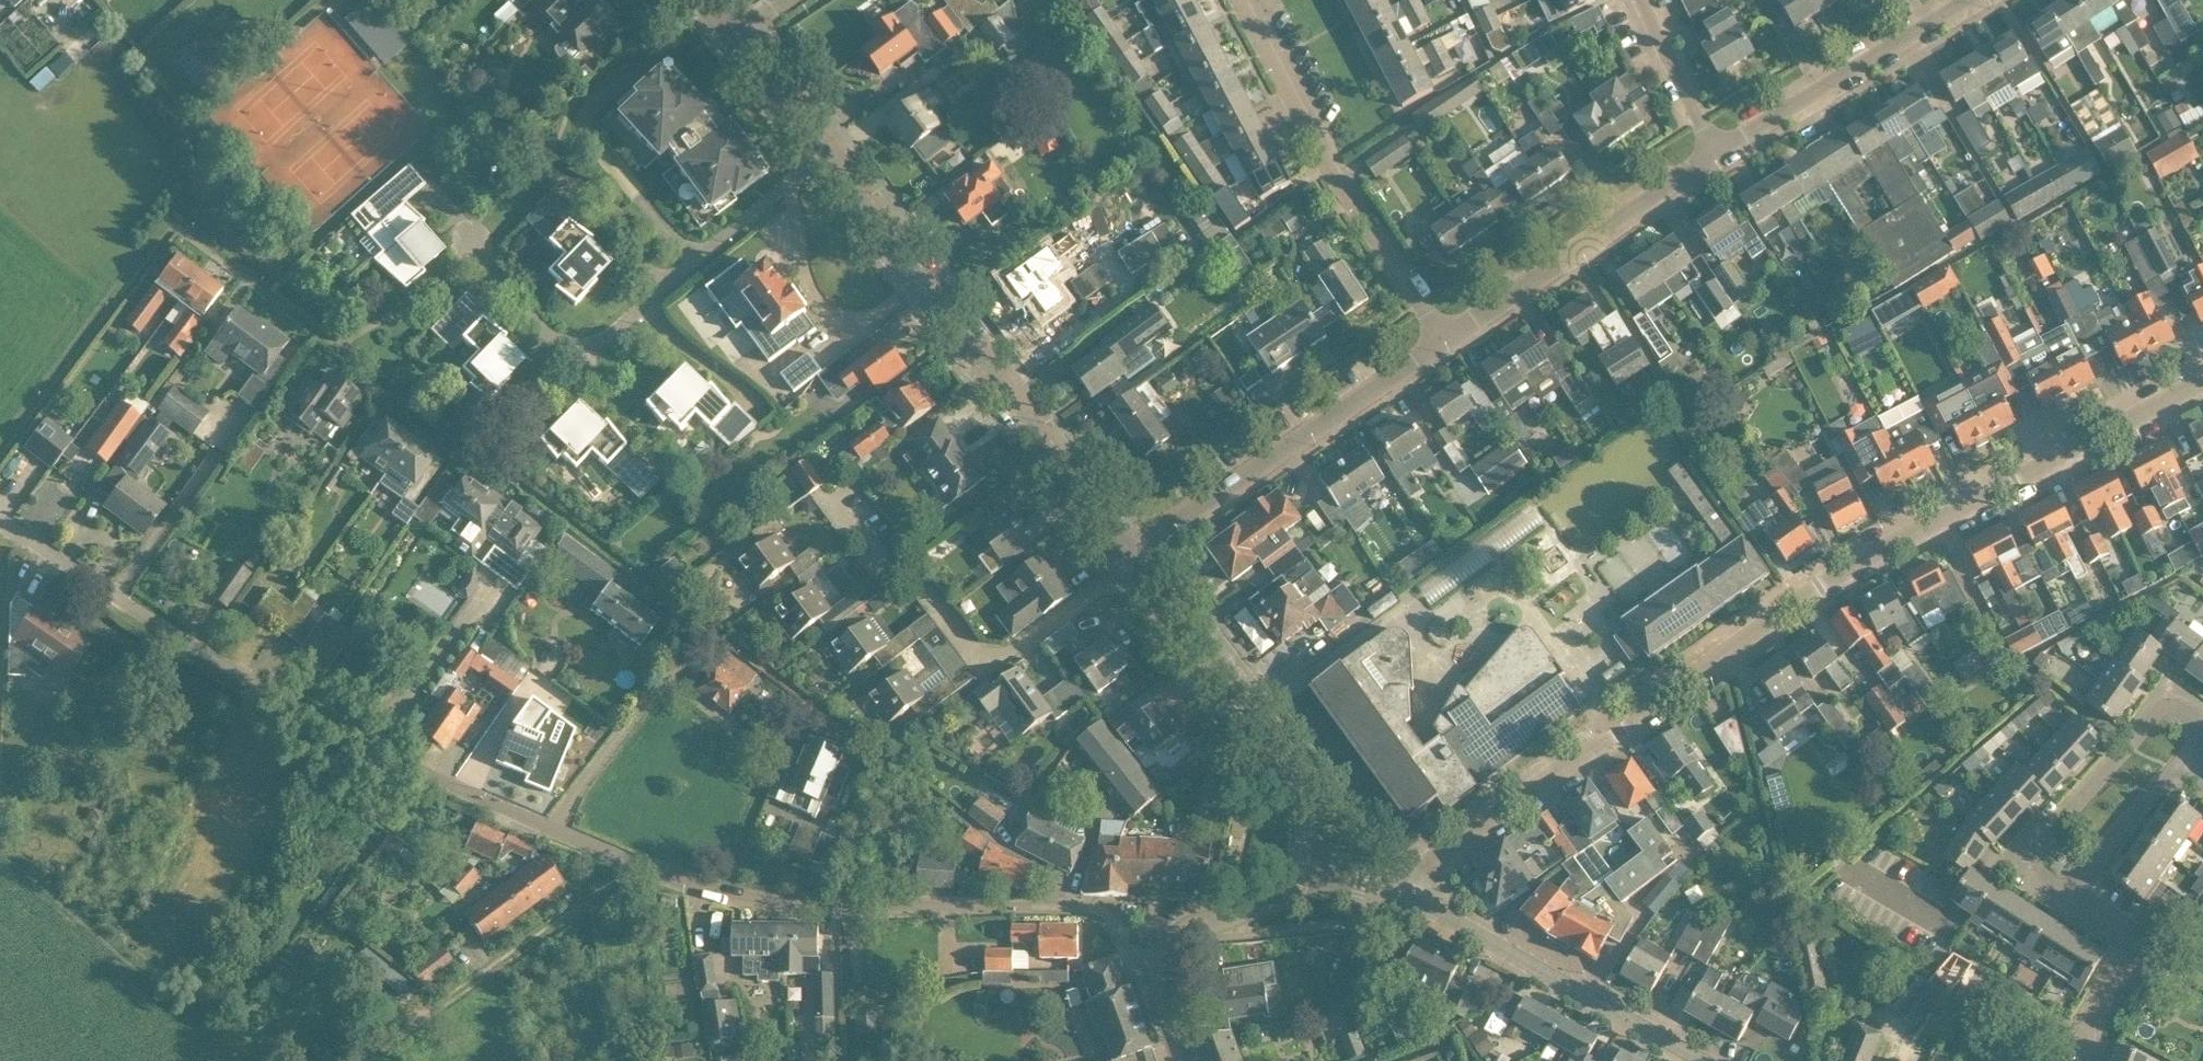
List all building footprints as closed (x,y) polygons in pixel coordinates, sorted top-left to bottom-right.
[(366,28),(362,32),(375,46),(379,43),(392,58),(408,44),(369,0),(353,14),(366,28)] [(603,4),(606,1),(605,0),(586,0),(581,4),(577,0),(575,0),(570,5),(565,0),(550,0),(534,15),(560,42),(554,48),(557,55),(559,58),(568,63),(580,53),(593,41),(597,46),(621,23),(603,4)] [(949,6),(966,29),(970,33),(983,23),(1001,10),(993,0),(988,0),(982,5),(980,3),(979,4),(976,0),(944,0),(949,6)] [(1164,19),(1164,20),(1195,3),(1194,0),(1145,0),(1137,4),(1144,18),(1159,10),(1164,19)] [(1355,17),(1386,0),(1346,0),(1355,17)] [(1399,22),(1387,0),(1386,0),(1355,17),(1363,31),(1367,39),(1399,22)] [(1424,9),(1420,0),(1405,0),(1398,3),(1406,19),(1424,9)] [(1556,20),(1570,14),(1596,1),(1595,0),(1546,0),(1556,20)] [(1691,22),(1693,25),(1721,11),(1718,5),(1715,0),(1681,0),(1691,22)] [(1809,0),(1778,0),(1795,28),(1817,14),(1809,0)] [(1817,14),(1839,1),(1839,0),(1809,0),(1817,14)] [(2073,46),(2096,32),(2089,21),(2076,0),(2068,0),(2050,11),(2073,46)] [(2089,21),(2096,32),(2097,34),(2098,34),(2121,19),(2109,0),(2076,0),(2089,21)] [(2121,19),(2125,25),(2139,50),(2149,44),(2135,20),(2137,19),(2124,0),(2109,0),(2121,19)] [(2181,3),(2179,0),(2156,0),(2165,14),(2167,18),(2181,43),(2198,32),(2181,3)] [(1001,10),(983,23),(984,24),(985,23),(987,26),(983,29),(999,52),(1004,49),(1012,58),(1027,46),(1026,45),(1036,37),(1026,25),(1021,29),(1011,2),(1001,10)] [(1167,46),(1168,47),(1207,26),(1195,3),(1164,20),(1164,19),(1152,24),(1165,48),(1167,46)] [(1498,18),(1492,4),(1491,5),(1474,12),(1481,27),(1498,18)] [(966,29),(949,6),(942,12),(959,34),(966,29)] [(1087,18),(1096,30),(1111,20),(1102,7),(1087,18)] [(1610,29),(1599,7),(1571,21),(1572,23),(1578,36),(1595,28),(1598,35),(1610,29)] [(1406,19),(1413,32),(1431,22),(1430,21),(1424,9),(1406,19)] [(1707,32),(1699,36),(1698,37),(1704,47),(1702,48),(1719,75),(1755,53),(1730,11),(1703,27),(1707,32)] [(2049,62),(2073,46),(2050,11),(2026,26),(2042,51),(2049,62)] [(921,53),(917,48),(936,34),(944,45),(959,34),(942,12),(909,37),(894,16),(892,17),(893,18),(876,31),(875,30),(874,31),(881,40),(864,52),(865,53),(866,52),(882,73),(880,74),(881,75),(898,63),(902,68),(921,53)] [(1498,18),(1481,27),(1485,35),(1502,27),(1498,18)] [(2153,26),(2175,66),(2189,59),(2167,18),(2153,26)] [(1111,20),(1096,30),(1105,43),(1120,33),(1111,20)] [(1405,34),(1399,22),(1367,39),(1379,62),(1411,45),(1405,34)] [(2130,55),(2139,50),(2125,25),(2115,31),(2130,55)] [(1180,70),(1188,65),(1219,48),(1207,26),(1168,47),(1180,70)] [(212,47),(219,55),(236,39),(229,31),(212,47)] [(2042,73),(2031,56),(2028,59),(2013,34),(1989,49),(2014,90),(2042,73)] [(1425,49),(1433,62),(1449,53),(1442,40),(1425,49)] [(1537,43),(1514,56),(1524,71),(1546,57),(1537,43)] [(1379,62),(1391,84),(1423,67),(1411,45),(1379,62)] [(1188,65),(1200,87),(1232,71),(1219,48),(1188,65)] [(2087,48),(2077,54),(2096,84),(2105,78),(2087,48)] [(1117,59),(1125,71),(1140,61),(1131,49),(1117,59)] [(1989,49),(1965,63),(1988,101),(1992,108),(2006,99),(2018,119),(2026,114),(2027,113),(2014,92),(2015,92),(2014,90),(2004,74),(1989,49)] [(1449,53),(1433,62),(1440,76),(1457,67),(1449,53)] [(1512,54),(1500,62),(1512,81),(1524,73),(1512,54)] [(1140,61),(1125,71),(1135,85),(1150,75),(1140,61)] [(1988,101),(1965,63),(1940,77),(1956,103),(1964,98),(1972,111),(1988,101)] [(768,172),(753,152),(749,154),(728,126),(726,127),(715,135),(705,121),(701,116),(705,113),(680,87),(684,84),(666,65),(658,73),(636,94),(633,90),(599,122),(645,170),(657,158),(666,150),(676,164),(675,165),(661,175),(700,228),(737,201),(734,197),(768,172)] [(584,67),(571,79),(579,87),(592,75),(584,67)] [(1423,67),(1391,84),(1403,107),(1435,91),(1423,67)] [(30,83),(39,92),(55,77),(46,68),(30,83)] [(1200,87),(1212,110),(1244,93),(1232,71),(1200,87)] [(1636,110),(1650,101),(1630,72),(1591,99),(1594,103),(1603,115),(1605,114),(1621,139),(1645,123),(1636,110)] [(1919,88),(1895,103),(1911,128),(1930,159),(1947,148),(1935,129),(1929,132),(1922,121),(1934,113),(1919,88)] [(1441,98),(1436,101),(1446,116),(1464,104),(1455,89),(1441,98)] [(1146,101),(1155,114),(1170,104),(1161,91),(1146,101)] [(890,121),(897,129),(898,131),(898,135),(903,141),(906,142),(912,149),(915,147),(926,161),(950,142),(946,137),(949,135),(930,110),(938,103),(929,92),(921,99),(920,98),(890,121)] [(1212,110),(1224,133),(1256,116),(1244,93),(1212,110)] [(1412,117),(1422,132),(1446,116),(1436,101),(1412,117)] [(2188,132),(2202,123),(2202,105),(2194,111),(2189,101),(2175,109),(2188,132)] [(1874,116),(1871,118),(1910,180),(1925,171),(1921,164),(1930,159),(1911,128),(1895,103),(1891,105),(1889,102),(1881,107),(1871,113),(1874,116)] [(1621,139),(1605,114),(1603,115),(1594,103),(1572,119),(1580,131),(1569,139),(1576,150),(1589,142),(1598,154),(1621,139)] [(1170,104),(1155,114),(1164,127),(1179,117),(1170,104)] [(1034,138),(1041,156),(1059,149),(1042,107),(1015,128),(1027,144),(1034,138)] [(1521,147),(1549,187),(1571,172),(1563,160),(1576,150),(1569,139),(1548,108),(1536,116),(1544,127),(1519,144),(1521,147)] [(1972,111),(1957,120),(1976,151),(1977,151),(1991,142),(1976,118),(1972,111)] [(1224,133),(1236,155),(1268,138),(1256,116),(1224,133)] [(1943,234),(1910,180),(1871,118),(1847,133),(1843,127),(1807,149),(1829,184),(1896,290),(1946,259),(1955,253),(1943,234)] [(2093,143),(2108,168),(2137,151),(2121,126),(2093,143)] [(2145,153),(2160,179),(2198,157),(2184,132),(2145,153)] [(1176,144),(1185,156),(1199,146),(1190,133),(1176,144)] [(1236,155),(1249,178),(1280,161),(1268,138),(1236,155)] [(1367,164),(1376,177),(1405,157),(1396,144),(1367,164)] [(1199,146),(1185,156),(1194,169),(1208,159),(1199,146)] [(1493,184),(1495,188),(1504,200),(1516,191),(1525,204),(1549,187),(1521,147),(1485,172),(1493,184)] [(1806,199),(1829,184),(1807,149),(1806,150),(1808,152),(1786,166),(1785,163),(1784,164),(1788,170),(1765,185),(1780,209),(1792,227),(1791,228),(1805,250),(1810,259),(1821,252),(1803,221),(1804,220),(1792,201),(1803,194),(1806,199)] [(2058,168),(2070,190),(2101,172),(2088,151),(2058,168)] [(1280,161),(1249,178),(1261,201),(1292,184),(1280,161)] [(954,208),(966,225),(983,213),(993,227),(1011,214),(1000,200),(1012,191),(1001,177),(1002,177),(993,165),(968,184),(966,182),(960,187),(959,190),(954,194),(961,203),(954,208)] [(2056,165),(2033,179),(2047,203),(2070,190),(2058,168),(2056,165)] [(1484,191),(1493,184),(1485,172),(1483,169),(1473,175),(1484,191)] [(1205,185),(1214,199),(1229,188),(1219,175),(1205,185)] [(2047,203),(2033,179),(2003,196),(2017,219),(2047,203)] [(1780,209),(1765,185),(1741,200),(1756,224),(1764,236),(1779,226),(1771,214),(1780,209)] [(1967,219),(1978,237),(1979,237),(1981,241),(2011,222),(1996,200),(1985,206),(1973,186),(1954,198),(1967,219)] [(441,251),(419,226),(424,221),(404,203),(400,207),(385,188),(352,217),(382,252),(373,260),(406,289),(425,272),(421,268),(441,251)] [(1229,188),(1214,199),(1235,228),(1250,218),(1229,188)] [(1461,191),(1448,200),(1457,214),(1474,238),(1499,221),(1490,209),(1504,200),(1495,188),(1486,194),(1470,205),(1461,191)] [(1457,214),(1448,200),(1433,210),(1442,223),(1417,239),(1426,252),(1440,243),(1448,255),(1474,238),(1457,214)] [(1693,225),(1709,249),(1711,248),(1717,257),(1740,241),(1751,258),(1766,248),(1748,222),(1739,228),(1723,205),(1720,207),(1718,204),(1715,204),(1706,210),(1705,213),(1707,216),(1693,225)] [(554,290),(575,306),(596,284),(593,281),(608,266),(587,246),(592,240),(567,222),(557,233),(535,212),(526,221),(526,222),(527,221),(548,242),(563,257),(547,273),(559,284),(554,290)] [(1198,225),(1214,248),(1227,239),(1211,216),(1198,225)] [(1967,219),(1943,234),(1955,253),(1978,237),(1967,219)] [(2160,277),(2139,237),(2130,221),(2118,227),(2147,285),(2160,277)] [(1118,252),(1131,274),(1178,245),(1165,223),(1118,252)] [(1796,255),(1805,250),(1791,228),(1779,235),(1786,246),(1789,244),(1796,255)] [(2153,230),(2139,237),(2160,277),(2174,270),(2153,230)] [(1041,269),(1066,250),(1070,248),(1059,233),(1056,234),(1058,237),(1017,267),(1020,271),(1007,280),(1015,292),(1015,295),(1018,299),(1021,300),(1023,303),(1051,283),(1041,269)] [(1675,237),(1647,257),(1653,266),(1673,296),(1689,286),(1701,278),(1692,264),(1693,264),(1675,237)] [(1345,317),(1369,301),(1343,263),(1341,264),(1324,240),(1304,253),(1321,278),(1320,279),(1321,282),(1310,289),(1323,308),(1313,316),(1302,301),(1275,319),(1250,337),(1248,338),(1272,374),(1299,355),(1327,337),(1322,330),(1344,315),(1345,317)] [(167,295),(178,303),(200,273),(177,256),(127,323),(137,331),(139,332),(167,295)] [(1647,257),(1618,276),(1636,302),(1637,302),(1643,311),(1646,315),(1658,307),(1673,296),(1653,266),(1647,257)] [(1729,259),(1711,271),(1717,280),(1720,283),(1733,304),(1734,303),(1736,306),(1741,314),(1758,303),(1729,259)] [(761,271),(761,272),(757,275),(746,260),(725,276),(707,289),(710,292),(708,293),(715,303),(717,302),(737,329),(742,325),(770,362),(788,349),(799,341),(800,343),(807,338),(809,340),(812,338),(809,336),(817,330),(805,314),(807,312),(804,308),(807,305),(795,288),(791,290),(788,287),(786,288),(775,274),(775,273),(769,265),(761,271)] [(1108,282),(1098,267),(1095,264),(1070,282),(1083,300),(1108,282)] [(2195,274),(2199,282),(2184,290),(2202,325),(2202,270),(2195,274)] [(200,273),(178,303),(189,311),(163,345),(180,357),(191,342),(186,339),(222,290),(200,273)] [(1946,294),(1936,276),(1935,275),(1912,288),(1923,307),(1923,308),(1946,294)] [(2063,286),(2078,313),(2082,321),(2095,314),(2092,306),(2099,302),(2090,285),(2082,289),(2077,279),(2063,286)] [(1702,289),(1697,293),(1705,305),(1715,320),(1736,306),(1734,303),(1733,304),(1720,283),(1717,280),(1702,289)] [(2064,321),(2078,313),(2063,286),(2051,294),(2064,321)] [(1899,296),(1876,309),(1886,327),(1923,307),(1912,288),(1899,296)] [(2175,339),(2158,307),(2150,292),(2137,299),(2142,309),(2129,315),(2149,353),(2175,339)] [(1589,296),(1559,316),(1575,341),(1577,339),(1582,346),(1595,338),(1590,330),(1605,320),(1589,296)] [(1148,365),(1138,352),(1170,328),(1170,327),(1154,305),(1103,342),(1106,347),(1091,358),(1073,371),(1076,375),(1076,379),(1080,384),(1083,384),(1093,398),(1126,374),(1130,379),(1148,365)] [(236,309),(205,352),(222,365),(231,354),(255,372),(252,376),(270,389),(288,364),(278,356),(288,342),(270,329),(268,332),(236,309)] [(506,378),(521,362),(501,343),(506,337),(481,319),(472,329),(452,310),(432,330),(452,349),(462,339),(477,354),(461,370),(472,381),(468,387),(489,403),(509,381),(506,378)] [(2149,353),(2129,315),(2116,322),(2119,327),(2106,334),(2123,366),(2149,353)] [(2069,394),(2050,357),(2048,357),(2041,343),(2020,354),(2000,316),(1983,325),(2006,368),(2019,361),(2043,408),(2054,402),(2056,404),(2061,405),(2067,402),(2069,397),(2067,395),(2069,394)] [(1844,333),(1852,355),(1880,345),(1872,323),(1844,333)] [(2096,381),(2079,348),(2067,326),(2041,339),(2069,394),(2096,381)] [(1558,366),(1548,351),(1542,343),(1538,346),(1530,335),(1508,350),(1534,388),(1554,374),(1577,407),(1594,395),(1569,358),(1558,366)] [(1606,356),(1600,359),(1616,386),(1650,365),(1633,339),(1606,356)] [(823,372),(817,376),(836,401),(868,377),(877,389),(907,367),(888,342),(859,364),(850,351),(823,372)] [(1538,394),(1534,388),(1508,350),(1482,368),(1512,412),(1538,394)] [(189,352),(181,362),(190,368),(191,369),(198,359),(189,352)] [(1658,362),(1657,362),(1664,376),(1681,366),(1672,353),(1661,360),(1658,362)] [(816,374),(817,376),(823,372),(809,354),(782,375),(794,392),(816,374)] [(2019,393),(2013,381),(2003,362),(1962,384),(1974,406),(1990,436),(2016,422),(2004,401),(2019,393)] [(1239,380),(1247,391),(1262,381),(1255,370),(1239,380)] [(704,391),(683,371),(668,386),(665,383),(645,405),(659,421),(661,425),(667,419),(679,431),(694,415),(709,429),(710,429),(729,449),(730,449),(740,442),(717,420),(728,409),(709,385),(704,391)] [(1179,383),(1169,371),(1156,380),(1166,393),(1179,383)] [(281,410),(324,441),(336,425),(340,427),(361,397),(329,374),(319,388),(309,381),(297,396),(293,393),(281,410)] [(1458,385),(1430,403),(1446,427),(1447,428),(1473,411),(1478,418),(1493,408),(1491,405),(1474,379),(1473,380),(1474,381),(1461,390),(1458,385)] [(173,421),(191,436),(209,413),(184,393),(167,381),(151,403),(158,408),(173,421)] [(885,400),(906,428),(935,406),(926,393),(924,395),(917,385),(903,395),(899,389),(885,400)] [(1725,403),(1740,412),(1749,398),(1734,389),(1725,403)] [(1169,438),(1188,424),(1179,412),(1160,426),(1135,392),(1112,409),(1147,456),(1170,439),(1169,438)] [(85,449),(105,463),(140,414),(120,400),(85,449)] [(1990,436),(1974,406),(1963,412),(1961,407),(1945,415),(1964,450),(1990,436)] [(600,428),(578,407),(563,422),(560,420),(539,441),(556,461),(561,456),(575,470),(591,453),(606,467),(619,479),(635,463),(622,450),(625,447),(605,422),(600,428)] [(1902,434),(1891,440),(1910,478),(1912,477),(1913,479),(1918,480),(1924,476),(1926,472),(1925,470),(1936,464),(1920,433),(1932,426),(1923,409),(1896,423),(1902,434)] [(1532,436),(1516,412),(1503,421),(1518,445),(1532,436)] [(362,457),(385,473),(409,438),(385,422),(382,427),(377,423),(379,420),(374,417),(362,435),(346,457),(357,465),(362,457)] [(1409,418),(1378,438),(1385,448),(1379,452),(1399,482),(1411,474),(1421,466),(1425,472),(1438,464),(1434,457),(1424,442),(1425,442),(1409,418)] [(23,448),(51,469),(73,441),(45,420),(23,448)] [(106,480),(117,489),(104,506),(143,535),(164,507),(132,483),(137,476),(168,434),(149,420),(118,462),(119,463),(106,480)] [(939,420),(911,440),(916,447),(928,463),(923,466),(951,503),(987,477),(971,454),(964,459),(953,445),(957,443),(939,420)] [(2189,428),(2202,454),(2202,421),(2189,428)] [(850,444),(861,459),(891,438),(880,423),(850,444)] [(1446,429),(1437,435),(1457,466),(1466,459),(1446,429)] [(1910,478),(1891,440),(1885,429),(1858,443),(1852,430),(1835,438),(1857,479),(1873,470),(1884,491),(1910,478)] [(412,505),(443,461),(440,459),(438,462),(433,458),(438,451),(413,433),(409,439),(409,438),(385,473),(379,482),(412,505)] [(1512,473),(1527,463),(1511,439),(1471,466),(1489,494),(1515,477),(1512,473)] [(2186,499),(2173,475),(2180,471),(2164,441),(2145,451),(2174,506),(2179,514),(2189,509),(2184,500),(2186,499)] [(243,475),(260,453),(247,443),(230,464),(243,475)] [(1318,478),(1339,510),(1385,479),(1364,448),(1318,478)] [(1771,461),(1798,493),(1812,482),(1785,449),(1771,461)] [(2174,506),(2145,451),(2127,461),(2143,491),(2153,486),(2166,511),(2174,506)] [(793,469),(798,476),(810,494),(824,485),(806,459),(793,469)] [(1752,588),(1764,579),(1770,575),(1743,537),(1736,542),(1725,526),(1724,525),(1679,464),(1670,471),(1726,547),(1698,568),(1623,622),(1628,629),(1615,639),(1631,662),(1645,652),(1650,660),(1725,607),(1725,606),(1752,588)] [(323,488),(330,492),(343,472),(337,467),(323,488)] [(2111,469),(2092,479),(2121,534),(2130,530),(2117,505),(2127,500),(2111,469)] [(1813,487),(1837,531),(1867,515),(1843,471),(1813,487)] [(482,489),(465,477),(444,504),(460,516),(447,534),(456,540),(452,544),(471,558),(485,539),(516,562),(541,528),(484,486),(482,489)] [(698,477),(687,490),(698,499),(709,485),(698,477)] [(2121,534),(2092,479),(2073,489),(2089,520),(2099,514),(2112,539),(2121,534)] [(1739,516),(1738,517),(1750,533),(1760,526),(1778,551),(1787,563),(1815,542),(1796,515),(1800,512),(1787,494),(1782,487),(1771,495),(1775,502),(1788,520),(1780,525),(1769,509),(1767,511),(1760,501),(1759,502),(1739,516)] [(1302,521),(1279,491),(1264,502),(1263,500),(1255,506),(1256,508),(1233,525),(1236,529),(1209,549),(1221,566),(1221,569),(1225,575),(1229,576),(1233,581),(1260,561),(1266,570),(1297,548),(1286,533),(1302,521)] [(2058,497),(2039,507),(2076,579),(2087,573),(2066,532),(2074,528),(2058,497)] [(984,554),(979,557),(992,575),(1006,565),(1006,566),(1028,550),(1020,538),(1028,532),(1009,506),(981,527),(995,546),(984,554)] [(1495,526),(1504,546),(1550,526),(1540,506),(1495,526)] [(2153,506),(2143,511),(2154,531),(2163,525),(2153,506)] [(2076,579),(2039,507),(2020,517),(2033,542),(2025,546),(2045,585),(2061,577),(2065,585),(2076,579)] [(2154,531),(2143,511),(2134,516),(2144,536),(2154,531)] [(798,578),(820,562),(828,556),(819,543),(794,561),(777,537),(786,530),(776,516),(752,533),(762,546),(740,562),(747,571),(745,573),(760,594),(773,585),(770,581),(790,566),(798,578)] [(1648,531),(1674,569),(1696,554),(1670,516),(1648,531)] [(2004,525),(1985,535),(2030,620),(2043,614),(2033,594),(2029,596),(2011,561),(2020,556),(2004,525)] [(2202,558),(2202,527),(2189,534),(2202,558)] [(2100,534),(2090,539),(2101,558),(2110,553),(2100,534)] [(2030,620),(1985,535),(1966,545),(1982,576),(1990,572),(2019,626),(2030,620)] [(550,557),(601,594),(590,610),(640,646),(659,620),(609,584),(616,575),(564,538),(550,557)] [(2101,558),(2090,539),(2081,544),(2091,563),(2110,602),(2120,598),(2100,559),(2101,558)] [(1433,540),(1416,551),(1427,567),(1444,556),(1433,540)] [(1009,605),(997,614),(1003,622),(1013,636),(1044,613),(1044,614),(1074,593),(1061,576),(1056,580),(1040,558),(1010,580),(1022,596),(1009,605)] [(659,569),(670,585),(685,575),(673,559),(659,569)] [(1360,607),(1343,584),(1331,593),(1306,559),(1249,602),(1257,613),(1256,613),(1268,630),(1271,628),(1283,643),(1306,626),(1308,629),(1320,620),(1329,631),(1360,607)] [(250,574),(234,562),(216,588),(210,597),(226,608),(250,574)] [(825,570),(820,562),(798,578),(804,585),(825,570)] [(1911,600),(1925,617),(1943,608),(1946,615),(1968,603),(1951,570),(1941,575),(1934,562),(1907,576),(1918,596),(1911,600)] [(271,584),(236,634),(249,643),(265,620),(276,628),(295,601),(271,584)] [(777,611),(783,620),(781,622),(794,639),(796,638),(818,622),(827,633),(865,605),(855,593),(831,611),(812,585),(777,611)] [(1907,605),(1901,609),(1889,586),(1860,601),(1877,633),(1894,625),(1909,647),(1927,635),(1907,605)] [(295,601),(276,628),(290,638),(316,603),(301,593),(295,601)] [(870,604),(876,612),(890,602),(885,594),(870,604)] [(71,663),(86,641),(35,606),(34,608),(15,596),(10,605),(8,646),(6,676),(25,677),(25,667),(42,678),(51,663),(65,672),(71,663)] [(2155,596),(2144,602),(2166,618),(2174,623),(2175,621),(2181,614),(2155,596)] [(1831,621),(1850,650),(1857,645),(1888,689),(1902,678),(1853,606),(1831,621)] [(2071,608),(2061,613),(2068,627),(2078,621),(2071,608)] [(309,665),(338,624),(324,614),(295,655),(309,665)] [(938,627),(929,614),(887,645),(868,620),(850,633),(833,646),(839,655),(837,657),(850,674),(874,656),(883,668),(921,640),(938,627)] [(2047,618),(2032,626),(2042,643),(2057,635),(2047,618)] [(2139,631),(2117,661),(2141,679),(2162,649),(2166,618),(2151,640),(2139,631)] [(2166,618),(2162,649),(2189,668),(2202,647),(2202,641),(2175,621),(2174,623),(2166,618)] [(323,675),(353,634),(338,624),(309,665),(323,675)] [(2006,639),(2015,657),(2042,643),(2032,626),(2006,639)] [(938,627),(921,640),(949,678),(925,696),(906,671),(871,697),(877,706),(875,708),(887,725),(912,707),(921,719),(976,678),(950,643),(938,627)] [(1406,813),(1409,817),(1411,820),(1444,796),(1445,797),(1452,798),(1474,786),(1473,785),(1480,780),(1482,782),(1496,771),(1495,769),(1506,760),(1508,763),(1523,752),(1521,749),(1533,741),(1535,743),(1549,732),(1548,730),(1559,722),(1561,724),(1576,713),(1574,711),(1581,706),(1560,677),(1559,678),(1551,666),(1556,662),(1553,657),(1543,644),(1534,632),(1533,631),(1531,629),(1529,628),(1528,628),(1526,628),(1524,628),(1523,628),(1522,628),(1519,630),(1517,631),(1465,691),(1460,688),(1434,728),(1444,741),(1426,751),(1406,724),(1411,721),(1409,691),(1414,691),(1411,644),(1411,642),(1410,639),(1410,638),(1409,636),(1407,634),(1406,633),(1404,632),(1402,631),(1400,630),(1397,630),(1395,630),(1393,630),(1391,630),(1390,631),(1388,632),(1342,665),(1342,664),(1313,685),(1315,688),(1318,692),(1316,694),(1326,709),(1329,707),(1337,718),(1335,720),(1346,735),(1348,733),(1357,745),(1355,747),(1365,762),(1368,760),(1376,772),(1374,773),(1385,788),(1387,786),(1396,798),(1393,800),(1404,815),(1406,813)] [(1826,669),(1843,692),(1855,683),(1816,631),(1791,648),(1814,678),(1826,669)] [(2074,647),(2086,640),(2082,632),(2069,638),(2057,645),(2062,653),(2074,647)] [(1080,636),(1066,647),(1074,657),(1077,661),(1076,662),(1100,693),(1115,681),(1118,679),(1116,676),(1128,666),(1107,638),(1094,647),(1084,633),(1080,636)] [(491,665),(502,648),(488,639),(477,656),(491,665)] [(2189,668),(2186,671),(2202,683),(2202,647),(2189,668)] [(460,679),(477,656),(465,648),(449,671),(460,679)] [(1890,657),(1925,705),(1939,696),(1915,663),(1913,665),(1902,649),(1890,657)] [(1951,663),(1962,680),(1984,666),(1973,649),(1951,663)] [(713,670),(699,690),(731,713),(750,687),(736,677),(745,665),(727,652),(718,664),(713,670)] [(2034,664),(2041,670),(2050,659),(2042,653),(2034,664)] [(1776,703),(1773,706),(1771,704),(1759,713),(1778,740),(1804,721),(1799,714),(1814,703),(1781,656),(1763,668),(1763,669),(1756,674),(1776,703)] [(2116,660),(2101,681),(2130,702),(2145,681),(2141,679),(2117,661),(2116,660)] [(520,685),(491,665),(484,674),(489,677),(482,687),(506,705),(520,685)] [(999,706),(1020,735),(1052,713),(1055,719),(1064,712),(1049,691),(1041,697),(1019,667),(995,684),(993,681),(975,694),(989,713),(999,706)] [(1631,671),(1608,687),(1617,700),(1640,684),(1631,671)] [(2130,702),(2101,681),(2086,702),(2115,723),(2130,702)] [(1905,720),(1879,685),(1863,697),(1889,732),(1905,720)] [(435,712),(422,730),(446,746),(455,732),(461,736),(473,718),(475,715),(479,709),(465,700),(450,690),(435,712)] [(2039,701),(2045,708),(2056,699),(2049,692),(2039,701)] [(549,743),(559,718),(550,711),(549,712),(531,699),(511,726),(514,727),(511,736),(506,734),(495,763),(527,776),(524,783),(549,793),(567,749),(566,749),(549,743)] [(1817,708),(1840,740),(1848,751),(1861,741),(1830,699),(1817,708)] [(1130,706),(1108,722),(1125,744),(1137,734),(1153,755),(1180,735),(1156,704),(1138,717),(1130,706)] [(781,736),(786,729),(763,715),(748,741),(770,755),(781,736)] [(2022,715),(2011,724),(2017,731),(2028,722),(2022,715)] [(1734,718),(1716,729),(1733,757),(1743,754),(1746,754),(1737,716),(1734,718)] [(2076,716),(2058,735),(2085,759),(2102,741),(2076,716)] [(1074,744),(1122,802),(1149,780),(1101,721),(1074,744)] [(2011,724),(1993,740),(1999,747),(2017,731),(2011,724)] [(1696,762),(1699,760),(1677,729),(1651,747),(1660,761),(1655,765),(1667,782),(1678,775),(1696,799),(1713,787),(1696,762)] [(2058,735),(2041,754),(2067,778),(2085,759),(2058,735)] [(816,819),(832,781),(831,780),(837,764),(839,765),(843,754),(840,753),(843,748),(837,745),(822,738),(821,740),(822,740),(820,745),(811,741),(802,762),(787,756),(787,755),(786,754),(768,797),(770,798),(772,791),(793,799),(790,806),(814,816),(813,818),(816,819)] [(1848,751),(1840,740),(1831,747),(1839,757),(1848,751)] [(1993,740),(1972,757),(1979,764),(1999,747),(1993,740)] [(1207,746),(1196,754),(1204,764),(1215,756),(1207,746)] [(2041,754),(2025,771),(2024,772),(2044,791),(2050,796),(2067,778),(2041,754)] [(1979,764),(1972,757),(1962,765),(1969,773),(1979,764)] [(1919,773),(1927,783),(1944,769),(1936,760),(1919,773)] [(1654,792),(1653,791),(1632,761),(1608,777),(1630,809),(1654,792)] [(2018,765),(2000,785),(2027,809),(2044,791),(2024,772),(2025,771),(2018,765)] [(1203,807),(1230,812),(1236,776),(1209,771),(1203,807)] [(1766,777),(1776,813),(1791,808),(1781,772),(1766,777)] [(1149,780),(1122,802),(1134,817),(1161,795),(1149,780)] [(1934,789),(1940,797),(1951,788),(1945,780),(1934,789)] [(1621,823),(1619,820),(1591,781),(1563,801),(1576,819),(1561,829),(1563,832),(1562,833),(1576,853),(1578,856),(1621,823)] [(2000,785),(1983,803),(2010,827),(2027,809),(2000,785)] [(2173,797),(2158,817),(2187,838),(2202,818),(2173,797)] [(970,814),(994,832),(1006,816),(982,798),(970,814)] [(855,813),(866,816),(870,802),(859,799),(855,813)] [(1685,824),(1670,803),(1656,813),(1671,834),(1685,824)] [(1966,821),(1967,822),(1990,843),(1992,845),(2010,827),(1983,803),(1966,821)] [(1552,841),(1562,833),(1548,812),(1547,812),(1547,811),(1534,821),(1476,862),(1483,873),(1477,878),(1483,887),(1520,861),(1515,853),(1545,832),(1552,841)] [(1017,845),(1071,873),(1087,842),(1033,815),(1017,845)] [(2158,817),(2143,838),(2172,859),(2187,838),(2158,817)] [(1574,905),(1550,933),(1571,945),(1570,946),(1596,960),(1608,937),(1620,943),(1634,918),(1623,903),(1668,869),(1662,861),(1673,853),(1647,819),(1628,833),(1643,853),(1596,888),(1574,905)] [(1119,856),(1121,847),(1128,824),(1124,823),(1124,824),(1103,821),(1101,834),(1100,849),(1095,848),(1089,873),(1087,873),(1081,895),(1127,897),(1127,895),(1128,895),(1127,884),(1125,884),(1126,875),(1120,874),(1119,856)] [(1990,843),(1967,822),(1944,858),(1957,867),(1953,875),(1964,882),(1971,871),(1972,871),(1990,843)] [(464,847),(496,862),(498,859),(501,860),(511,851),(530,860),(535,849),(507,836),(506,837),(476,823),(464,847)] [(1174,841),(1171,887),(1171,888),(1209,891),(1212,843),(1196,842),(1197,831),(1193,827),(1175,826),(1174,841)] [(983,860),(978,877),(1027,892),(1035,867),(1000,855),(1002,851),(982,837),(984,836),(982,834),(980,836),(972,829),(973,828),(971,827),(957,847),(983,860)] [(1713,829),(1697,841),(1705,852),(1718,837),(1713,829)] [(822,833),(810,861),(810,862),(810,861),(811,862),(812,861),(828,868),(828,867),(826,866),(836,843),(822,837),(823,834),(822,833)] [(2143,838),(2128,859),(2157,879),(2172,859),(2143,838)] [(1157,850),(1121,847),(1119,856),(1120,874),(1126,875),(1125,884),(1127,884),(1171,887),(1174,841),(1158,840),(1157,850)] [(918,888),(954,889),(956,851),(920,850),(918,888)] [(1549,935),(1550,933),(1574,905),(1596,888),(1574,859),(1578,856),(1576,853),(1561,864),(1572,878),(1570,879),(1559,892),(1548,883),(1522,913),(1549,935)] [(1523,865),(1520,861),(1483,887),(1488,893),(1487,894),(1486,898),(1491,905),(1495,905),(1496,905),(1497,907),(1549,870),(1538,854),(1523,865)] [(542,856),(516,877),(523,887),(525,885),(538,901),(563,882),(542,856)] [(2157,879),(2128,859),(2114,879),(2143,900),(2157,879)] [(482,879),(468,865),(465,863),(447,882),(445,884),(448,887),(463,900),(482,879)] [(1973,915),(1993,885),(1993,884),(1992,883),(1982,877),(1979,875),(1979,876),(1972,871),(1971,871),(1964,882),(1952,901),(1960,906),(1959,907),(1962,908),(1972,915),(1973,915)] [(1643,903),(1656,914),(1679,887),(1667,876),(1643,903)] [(523,887),(516,877),(465,918),(484,942),(538,901),(525,885),(523,887)] [(2200,879),(2192,890),(2200,896),(2202,892),(2202,881),(2200,879)] [(2105,956),(1994,886),(1994,885),(1993,884),(1993,885),(1973,915),(1970,920),(2082,992),(2102,961),(2105,956)] [(2179,909),(2171,920),(2179,926),(2187,914),(2179,909)] [(1677,949),(1693,958),(1710,926),(1694,917),(1677,949)] [(1712,923),(1710,926),(1693,958),(1706,965),(1725,930),(1712,923)] [(779,975),(781,975),(781,974),(781,958),(779,958),(779,924),(733,924),(732,957),(745,957),(745,976),(757,976),(757,981),(779,981),(779,975)] [(819,957),(819,925),(779,924),(779,958),(781,958),(781,974),(820,975),(821,957),(819,957)] [(1042,952),(1042,958),(1079,959),(1079,927),(1013,926),(1012,943),(1028,943),(1028,949),(1035,949),(1035,952),(1042,952)] [(1621,976),(1646,990),(1652,993),(1673,956),(1642,939),(1621,976)] [(1452,980),(1460,963),(1417,942),(1416,944),(1411,942),(1402,942),(1392,962),(1398,969),(1403,971),(1402,974),(1445,995),(1446,993),(1454,997),(1448,1011),(1464,1018),(1479,987),(1463,979),(1461,983),(1452,980)] [(434,980),(455,965),(443,948),(422,963),(434,980)] [(365,949),(356,960),(398,994),(407,983),(365,949)] [(987,951),(988,971),(1012,972),(1014,972),(1014,951),(987,951)] [(695,957),(697,970),(702,994),(719,991),(718,981),(715,967),(713,954),(695,957)] [(1114,1060),(1118,1060),(1150,1050),(1153,1049),(1131,987),(1130,987),(1120,958),(1082,970),(1092,1001),(1087,1003),(1099,1039),(1105,1036),(1114,1060)] [(2190,979),(2202,987),(2202,959),(2190,979)] [(1192,1038),(1200,1060),(1243,1060),(1232,1031),(1231,1031),(1229,1018),(1269,1013),(1265,984),(1275,983),(1274,973),(1272,963),(1226,970),(1229,990),(1210,992),(1214,1021),(1215,1021),(1215,1022),(1217,1033),(1192,1038)] [(278,965),(274,971),(288,982),(293,975),(278,965)] [(1711,968),(1686,1012),(1696,1018),(1712,1027),(1726,1001),(1713,993),(1723,975),(1711,968)] [(1012,972),(988,971),(983,971),(984,984),(1012,983),(1012,972)] [(1886,1003),(1898,1014),(1928,981),(1913,973),(1886,1003)] [(835,1018),(834,974),(821,975),(814,975),(815,1019),(835,1018)] [(1899,1015),(1910,1025),(1940,992),(1929,982),(1899,1015)] [(1726,1001),(1712,1027),(1728,1036),(1739,1042),(1751,1019),(1791,1041),(1801,1023),(1803,1020),(1800,1019),(1786,1011),(1764,998),(1749,990),(1739,1008),(1726,1001)] [(1523,1026),(1550,1041),(1562,1019),(1526,999),(1506,1034),(1515,1039),(1523,1026)] [(703,1006),(708,1042),(743,1037),(737,1001),(703,1006)] [(1972,1004),(1966,1016),(1978,1023),(1984,1011),(1972,1004)] [(2015,1027),(2024,1013),(2018,1010),(2016,1009),(2008,1022),(2015,1027)] [(2022,1031),(2031,1018),(2024,1013),(2015,1027),(2022,1031)] [(1992,1046),(2002,1029),(1985,1018),(1974,1035),(1992,1046)] [(2029,1036),(2038,1022),(2031,1018),(2022,1031),(2029,1036)] [(1603,1058),(1592,1051),(1598,1040),(1562,1019),(1550,1041),(1575,1055),(1571,1060),(1601,1060),(1603,1058)] [(1467,1021),(1460,1027),(1468,1038),(1476,1032),(1467,1021)] [(2036,1040),(2045,1027),(2038,1022),(2029,1036),(2036,1040)] [(1882,1034),(1859,1025),(1844,1060),(1871,1060),(1882,1034)] [(2043,1045),(2052,1031),(2045,1027),(2036,1040),(2043,1045)] [(1340,1037),(1349,1059),(1365,1053),(1356,1031),(1340,1037)] [(1493,1049),(1480,1032),(1480,1031),(1469,1039),(1482,1057),(1493,1049)] [(2050,1049),(2059,1036),(2052,1031),(2043,1045),(2050,1049)] [(1996,1050),(2016,1060),(2022,1060),(2028,1049),(2004,1036),(1996,1050)] [(2057,1054),(2066,1040),(2059,1036),(2050,1049),(2057,1054)] [(2064,1058),(2073,1045),(2066,1040),(2057,1054),(2064,1058)] [(692,1045),(676,1047),(678,1059),(694,1057),(692,1045)] [(1603,1058),(1601,1060),(1637,1060),(1610,1046),(1603,1058)] [(2119,1046),(2118,1046),(2112,1060),(2154,1060),(2119,1046)] [(745,1049),(735,1050),(737,1059),(746,1058),(745,1049)] [(2028,1049),(2022,1060),(2049,1060),(2028,1049)] [(1150,1050),(1118,1060),(1154,1060),(1150,1050)]
